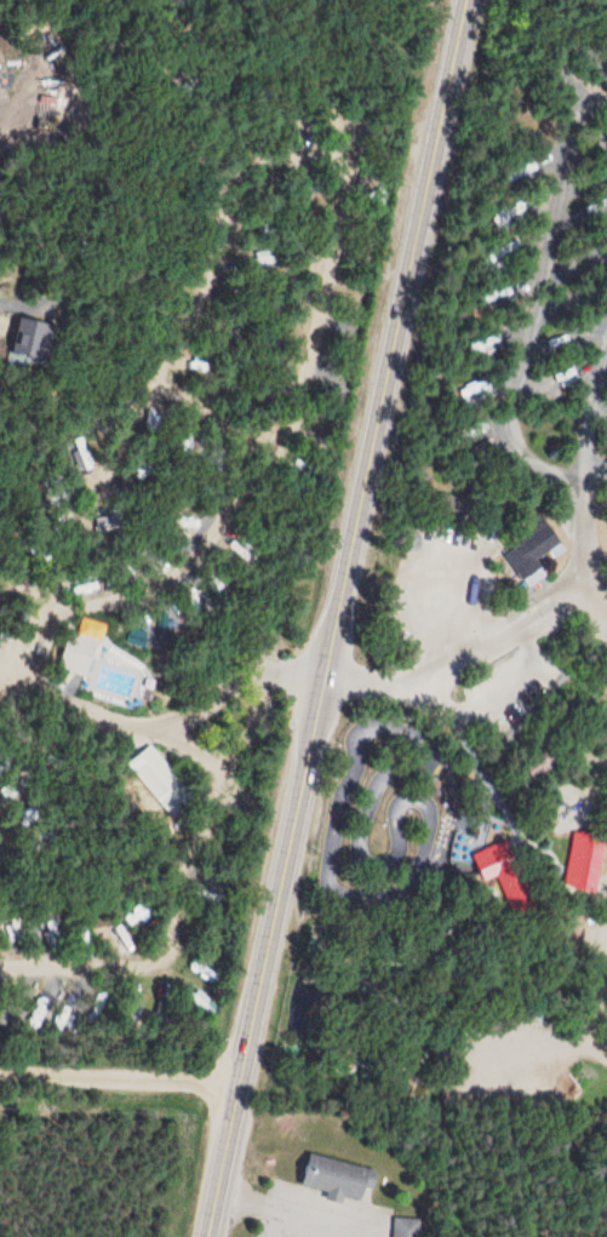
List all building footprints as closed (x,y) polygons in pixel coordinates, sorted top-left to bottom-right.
[(516,186),(536,170),(527,158),(507,175),(516,186)] [(581,204),(584,220),(606,216),(603,200),(581,204)] [(494,228),(521,217),(516,205),(489,215),(494,228)] [(510,248),(506,241),(497,246),(501,253),(510,248)] [(574,259),(577,269),(603,261),(599,251),(574,259)] [(506,302),(500,288),(478,297),(484,310),(506,302)] [(556,305),(563,314),(579,303),(572,293),(556,305)] [(40,353),(40,318),(12,318),(12,353),(40,353)] [(550,336),(553,353),(576,348),(573,331),(550,336)] [(488,338),(473,339),(474,350),(489,349),(488,338)] [(567,389),(564,373),(545,377),(548,393),(567,389)] [(457,386),(458,395),(485,390),(484,381),(457,386)] [(532,559),(557,543),(545,523),(499,554),(521,587),(541,574),(532,559)] [(52,664),(80,676),(102,625),(74,613),(52,664)] [(189,792),(148,743),(125,763),(166,811),(189,792)] [(564,887),(593,890),(598,836),(569,833),(564,887)] [(146,915),(137,907),(127,919),(137,927),(146,915)] [(184,967),(197,975),(204,963),(192,955),(184,967)] [(367,1200),(373,1169),(298,1153),(292,1184),(367,1200)] [(416,1218),(387,1218),(387,1236),(416,1236),(416,1218)]
